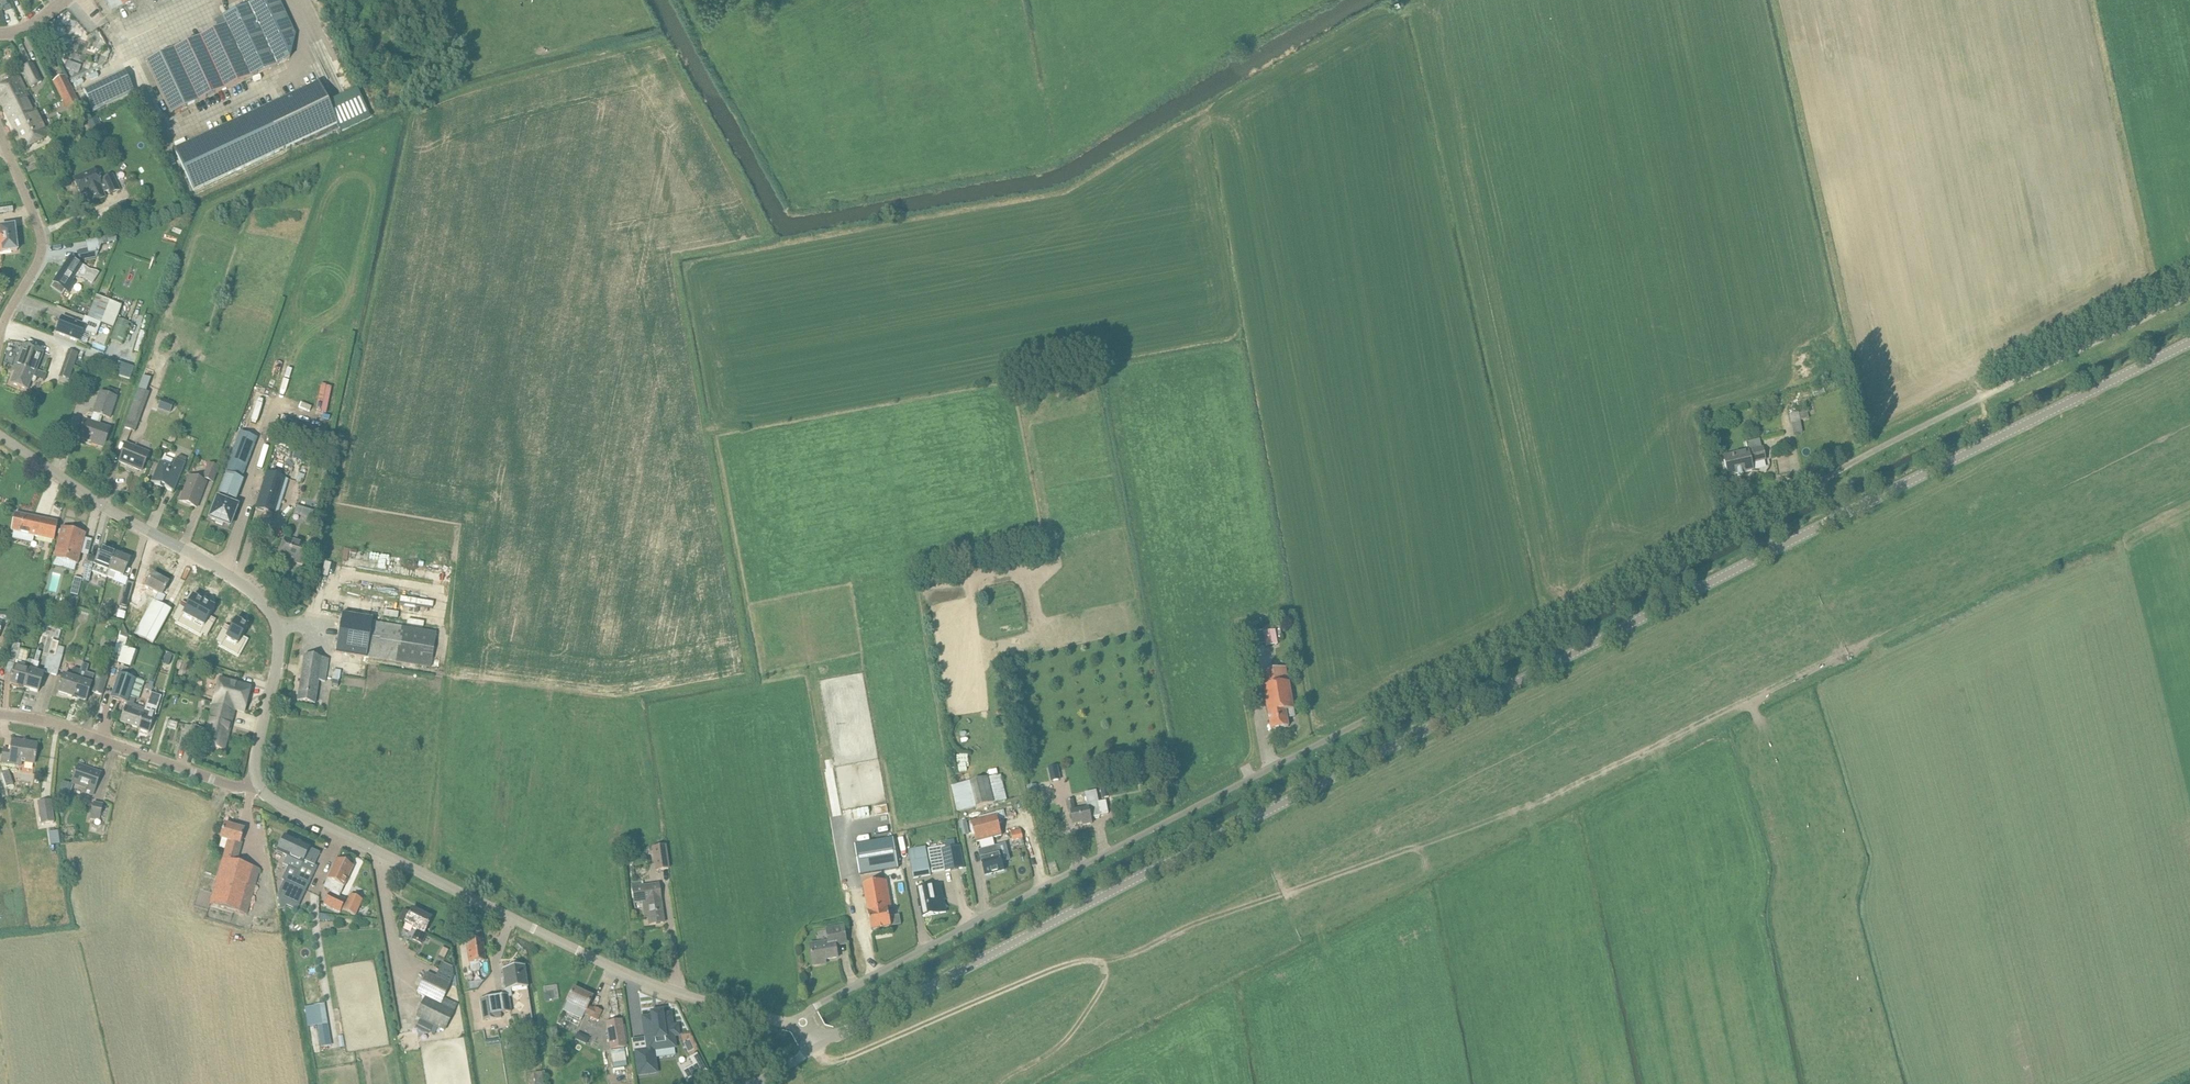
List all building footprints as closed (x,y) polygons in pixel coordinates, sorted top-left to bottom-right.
[(121,7),(136,0),(106,0),(111,12),(121,7)] [(278,0),(259,0),(248,5),(276,65),(290,58),(295,35),(278,0)] [(222,17),(226,25),(250,77),(276,65),(248,5),(222,17)] [(226,25),(199,38),(224,89),(250,77),(226,25)] [(173,50),(197,101),(224,89),(199,38),(173,50)] [(147,62),(171,114),(197,101),(173,50),(147,62)] [(68,61),(66,68),(79,73),(81,66),(68,61)] [(21,69),(31,89),(41,84),(43,83),(33,63),(21,69)] [(327,69),(334,84),(341,81),(333,66),(327,69)] [(84,90),(91,106),(94,111),(135,92),(125,71),(84,90)] [(52,82),(69,118),(83,111),(65,76),(52,82)] [(0,87),(0,103),(4,110),(29,97),(18,77),(0,87)] [(318,83),(289,97),(309,137),(337,124),(318,83)] [(4,110),(16,134),(31,126),(26,117),(36,112),(29,97),(4,110)] [(261,110),(280,151),(309,137),(289,97),(261,110)] [(280,151),(261,110),(232,124),(251,164),(280,151)] [(34,145),(49,137),(36,112),(26,117),(31,126),(16,134),(24,150),(34,145)] [(86,121),(93,135),(102,130),(96,116),(86,121)] [(232,124),(204,136),(203,137),(222,178),(251,164),(232,124)] [(194,191),(222,178),(203,137),(174,151),(194,191)] [(109,190),(111,194),(120,190),(113,174),(104,178),(105,180),(100,182),(94,170),(84,174),(74,179),(81,194),(89,190),(94,202),(105,197),(103,193),(109,190)] [(108,209),(112,217),(129,210),(125,202),(108,209)] [(17,251),(14,226),(0,228),(0,253),(17,251)] [(86,240),(88,249),(77,252),(79,261),(100,256),(98,245),(108,244),(106,236),(86,240)] [(89,270),(70,257),(54,282),(54,283),(53,285),(53,289),(62,294),(65,289),(69,292),(75,282),(70,279),(73,275),(84,278),(89,270)] [(88,318),(113,328),(121,306),(96,297),(88,318)] [(146,315),(142,328),(147,330),(151,317),(146,315)] [(56,333),(79,342),(83,331),(96,336),(101,323),(85,317),(82,324),(62,317),(56,333)] [(118,318),(109,339),(122,344),(129,323),(118,318)] [(141,330),(134,352),(140,353),(146,332),(141,330)] [(23,344),(18,356),(29,361),(29,363),(38,366),(44,352),(23,344)] [(77,352),(69,349),(59,375),(70,379),(75,364),(74,364),(77,352)] [(29,361),(18,356),(12,372),(15,373),(10,384),(27,390),(31,382),(34,383),(36,378),(45,381),(47,374),(37,370),(38,366),(29,363),(29,361)] [(114,376),(130,380),(134,367),(118,362),(114,376)] [(124,427),(134,432),(149,393),(146,392),(151,379),(144,376),(124,427)] [(320,384),(315,409),(330,411),(334,386),(320,384)] [(1823,386),(1812,391),(1815,397),(1825,392),(1823,386)] [(96,445),(103,447),(107,437),(110,428),(98,424),(101,415),(109,418),(116,397),(117,397),(119,391),(108,387),(106,394),(99,391),(92,412),(93,413),(90,422),(85,420),(79,437),(97,443),(96,445)] [(161,398),(157,409),(170,414),(174,403),(161,398)] [(1799,413),(1790,415),(1793,435),(1801,433),(1799,421),(1809,419),(1806,412),(1799,414),(1799,413)] [(245,433),(240,431),(226,467),(244,473),(257,438),(245,433)] [(1724,457),(1726,465),(1728,475),(1753,470),(1751,463),(1765,460),(1763,448),(1762,449),(1760,440),(1746,443),(1748,452),(1724,457)] [(119,462),(141,471),(149,453),(127,444),(119,462)] [(151,482),(174,492),(174,491),(185,463),(187,458),(179,455),(177,460),(176,459),(172,468),(159,462),(151,482)] [(203,478),(213,482),(218,468),(209,465),(203,478)] [(285,478),(266,473),(255,508),(274,514),(285,478)] [(223,524),(230,526),(237,507),(231,504),(233,499),(236,500),(243,481),(227,475),(219,493),(220,494),(218,499),(217,499),(210,519),(216,521),(216,523),(222,526),(223,524)] [(180,501),(196,507),(200,497),(206,483),(190,476),(184,491),(180,501)] [(300,516),(307,518),(310,511),(303,508),(300,516)] [(12,530),(54,540),(58,523),(15,514),(12,530)] [(62,528),(54,559),(77,565),(85,534),(62,528)] [(278,562),(281,555),(296,560),(295,563),(302,565),(308,546),(285,539),(278,562)] [(89,556),(82,580),(89,582),(91,572),(107,577),(109,570),(115,553),(102,548),(98,558),(89,556)] [(123,576),(126,570),(130,559),(115,553),(109,570),(107,577),(114,580),(115,575),(121,578),(122,575),(123,576)] [(160,605),(165,597),(162,595),(169,583),(152,574),(146,585),(135,582),(134,584),(131,596),(130,601),(137,605),(144,593),(154,598),(135,634),(152,643),(154,641),(170,610),(160,605)] [(71,594),(78,596),(82,579),(75,578),(71,594)] [(126,609),(129,600),(131,596),(134,584),(127,582),(120,607),(126,609)] [(182,605),(172,623),(179,626),(177,629),(188,635),(204,604),(200,601),(195,599),(195,600),(191,598),(186,607),(182,605)] [(204,604),(188,635),(202,642),(204,638),(211,641),(220,624),(219,623),(216,622),(217,621),(218,618),(219,616),(221,613),(216,611),(217,609),(205,604),(204,604)] [(42,610),(35,609),(33,622),(38,623),(42,610)] [(341,617),(337,653),(430,668),(436,632),(341,617)] [(224,632),(217,644),(222,647),(221,650),(230,654),(233,655),(241,659),(249,641),(244,638),(250,625),(247,624),(247,623),(242,620),(241,621),(237,620),(230,635),(224,632)] [(44,626),(42,634),(46,635),(47,632),(55,635),(54,637),(59,639),(61,631),(57,630),(57,629),(48,627),(44,626)] [(120,632),(117,641),(124,644),(127,635),(120,632)] [(1261,632),(1254,633),(1256,643),(1263,641),(1261,632)] [(1265,638),(1266,646),(1275,645),(1273,636),(1265,638)] [(14,643),(8,662),(15,664),(21,645),(14,643)] [(1256,645),(1239,649),(1241,657),(1242,657),(1256,654),(1258,654),(1256,645)] [(50,674),(57,676),(65,648),(58,646),(56,651),(50,674)] [(43,672),(50,674),(56,651),(51,650),(49,655),(48,655),(43,672)] [(166,654),(163,663),(169,665),(172,656),(166,654)] [(304,655),(297,702),(315,704),(318,681),(325,682),(328,659),(304,655)] [(10,684),(24,688),(31,661),(27,660),(24,669),(15,666),(10,684)] [(31,661),(24,688),(38,692),(43,674),(36,672),(39,663),(31,661)] [(177,670),(185,672),(187,664),(179,662),(177,670)] [(80,670),(72,697),(86,702),(89,691),(91,683),(94,675),(87,673),(89,665),(82,663),(80,671),(80,670)] [(98,672),(92,692),(102,695),(105,686),(108,675),(107,675),(109,667),(101,665),(99,673),(98,673),(98,672)] [(1267,686),(1264,687),(1271,730),(1289,727),(1287,718),(1295,717),(1292,699),(1289,683),(1288,683),(1286,668),(1265,671),(1267,686)] [(58,693),(72,697),(80,670),(73,669),(71,677),(63,675),(61,683),(58,693)] [(330,687),(338,688),(341,671),(333,669),(330,687)] [(115,687),(111,697),(127,703),(120,722),(138,728),(139,729),(143,716),(143,714),(132,710),(134,705),(135,699),(138,700),(142,690),(145,682),(134,678),(126,676),(119,673),(119,674),(117,680),(115,687)] [(220,679),(213,703),(236,709),(235,710),(244,713),(251,687),(240,684),(220,679)] [(138,728),(138,729),(149,733),(152,723),(155,714),(159,704),(148,700),(145,710),(144,710),(143,714),(143,716),(139,729),(138,728)] [(204,733),(217,736),(217,735),(228,738),(235,710),(236,709),(213,703),(206,729),(204,733)] [(169,721),(167,727),(175,729),(177,723),(169,721)] [(192,725),(188,740),(197,742),(197,743),(202,744),(202,745),(224,751),(228,738),(217,735),(217,736),(204,733),(206,729),(199,728),(199,727),(192,725)] [(21,765),(22,759),(34,761),(37,744),(13,740),(11,750),(4,749),(2,762),(21,765)] [(79,765),(75,775),(73,781),(87,786),(85,792),(93,795),(101,773),(79,765)] [(1058,766),(1048,768),(1051,782),(1061,780),(1058,766)] [(9,771),(2,773),(6,787),(14,785),(9,771)] [(988,778),(951,787),(957,812),(982,806),(1007,800),(1002,781),(1001,775),(988,778)] [(63,781),(59,794),(69,797),(73,784),(63,781)] [(1108,785),(1100,787),(1102,798),(1110,797),(1108,785)] [(1040,791),(1041,801),(1051,799),(1049,789),(1040,791)] [(1073,800),(1067,801),(1067,802),(1069,812),(1071,812),(1074,825),(1082,823),(1083,825),(1092,823),(1091,817),(1101,815),(1109,814),(1106,801),(1099,803),(1096,791),(1085,793),(1088,808),(1075,811),(1073,800)] [(51,800),(38,802),(40,824),(54,822),(51,800)] [(103,806),(94,803),(90,819),(99,821),(103,806)] [(875,816),(889,812),(887,804),(873,807),(875,816)] [(971,821),(976,842),(993,838),(995,845),(1004,843),(997,815),(971,821)] [(967,820),(959,822),(960,830),(962,829),(963,836),(969,835),(967,820)] [(209,903),(247,914),(260,869),(236,862),(241,844),(240,843),(244,830),(224,824),(221,837),(228,839),(209,903)] [(1023,838),(1020,829),(1010,832),(1013,841),(1023,838)] [(58,830),(49,832),(51,845),(60,844),(58,830)] [(280,845),(277,852),(287,856),(284,864),(289,866),(282,880),(284,881),(279,891),(277,895),(280,909),(280,910),(285,909),(285,908),(286,906),(296,911),(298,908),(301,901),(306,891),(313,877),(317,867),(314,865),(319,854),(309,849),(310,847),(285,835),(280,845)] [(947,841),(948,848),(942,849),(946,871),(964,867),(960,846),(954,847),(953,840),(947,841)] [(858,847),(855,848),(860,875),(898,868),(893,841),(873,845),(866,845),(862,846),(858,847)] [(666,846),(651,848),(655,872),(669,870),(666,851),(666,846)] [(925,847),(908,851),(914,878),(931,875),(925,847)] [(986,850),(979,852),(981,859),(983,865),(985,875),(1004,870),(1002,863),(1001,860),(999,850),(998,847),(992,849),(986,850)] [(324,904),(337,910),(340,912),(346,899),(339,896),(348,877),(352,867),(337,860),(332,870),(324,886),(331,889),(324,904)] [(863,885),(872,930),(891,927),(888,909),(891,908),(886,881),(863,885)] [(923,917),(946,912),(941,884),(918,888),(920,900),(918,901),(919,908),(921,907),(923,917)] [(658,885),(632,889),(634,903),(635,903),(634,900),(642,899),(645,918),(648,918),(649,925),(663,923),(659,899),(660,899),(658,885)] [(350,894),(343,911),(355,916),(363,899),(350,894)] [(421,944),(426,934),(424,933),(431,919),(412,909),(410,913),(408,912),(403,911),(399,919),(403,922),(405,923),(405,922),(413,926),(412,929),(417,931),(413,940),(421,944)] [(333,922),(334,915),(320,913),(319,920),(333,922)] [(847,944),(845,933),(844,926),(827,929),(829,940),(810,943),(813,962),(814,966),(826,964),(826,960),(838,958),(836,946),(847,944)] [(482,941),(466,943),(470,971),(479,970),(478,962),(484,961),(482,941)] [(427,973),(417,993),(427,998),(417,1017),(421,1018),(416,1028),(429,1035),(434,1025),(445,1031),(458,1006),(444,999),(451,986),(449,985),(456,972),(441,963),(435,977),(427,973)] [(502,983),(504,994),(504,995),(479,999),(482,1021),(500,1018),(500,1013),(511,1011),(508,995),(512,994),(511,989),(527,987),(524,966),(502,969),(505,983),(502,983)] [(484,981),(469,983),(470,990),(478,989),(484,981)] [(592,997),(573,988),(567,1002),(563,1011),(581,1019),(584,1013),(589,1015),(588,1016),(596,1020),(601,1010),(594,1007),(594,1009),(588,1006),(592,997)] [(314,1005),(305,1007),(308,1026),(308,1027),(317,1026),(327,1024),(326,1014),(324,1003),(314,1005)] [(645,1038),(633,1039),(635,1052),(638,1075),(656,1073),(653,1050),(675,1047),(673,1036),(678,1035),(677,1026),(672,1027),(670,1014),(661,1015),(661,1012),(651,1014),(651,1016),(643,1018),(645,1038)] [(621,1022),(607,1024),(611,1049),(625,1047),(625,1046),(622,1026),(621,1022)] [(578,1032),(574,1039),(586,1045),(590,1038),(578,1032)] [(505,1040),(507,1052),(514,1051),(511,1039),(505,1040)] [(694,1066),(684,1071),(688,1079),(705,1070),(696,1055),(690,1058),(694,1066)] [(542,1078),(545,1077),(544,1071),(533,1073),(535,1083),(543,1083),(542,1078)]
